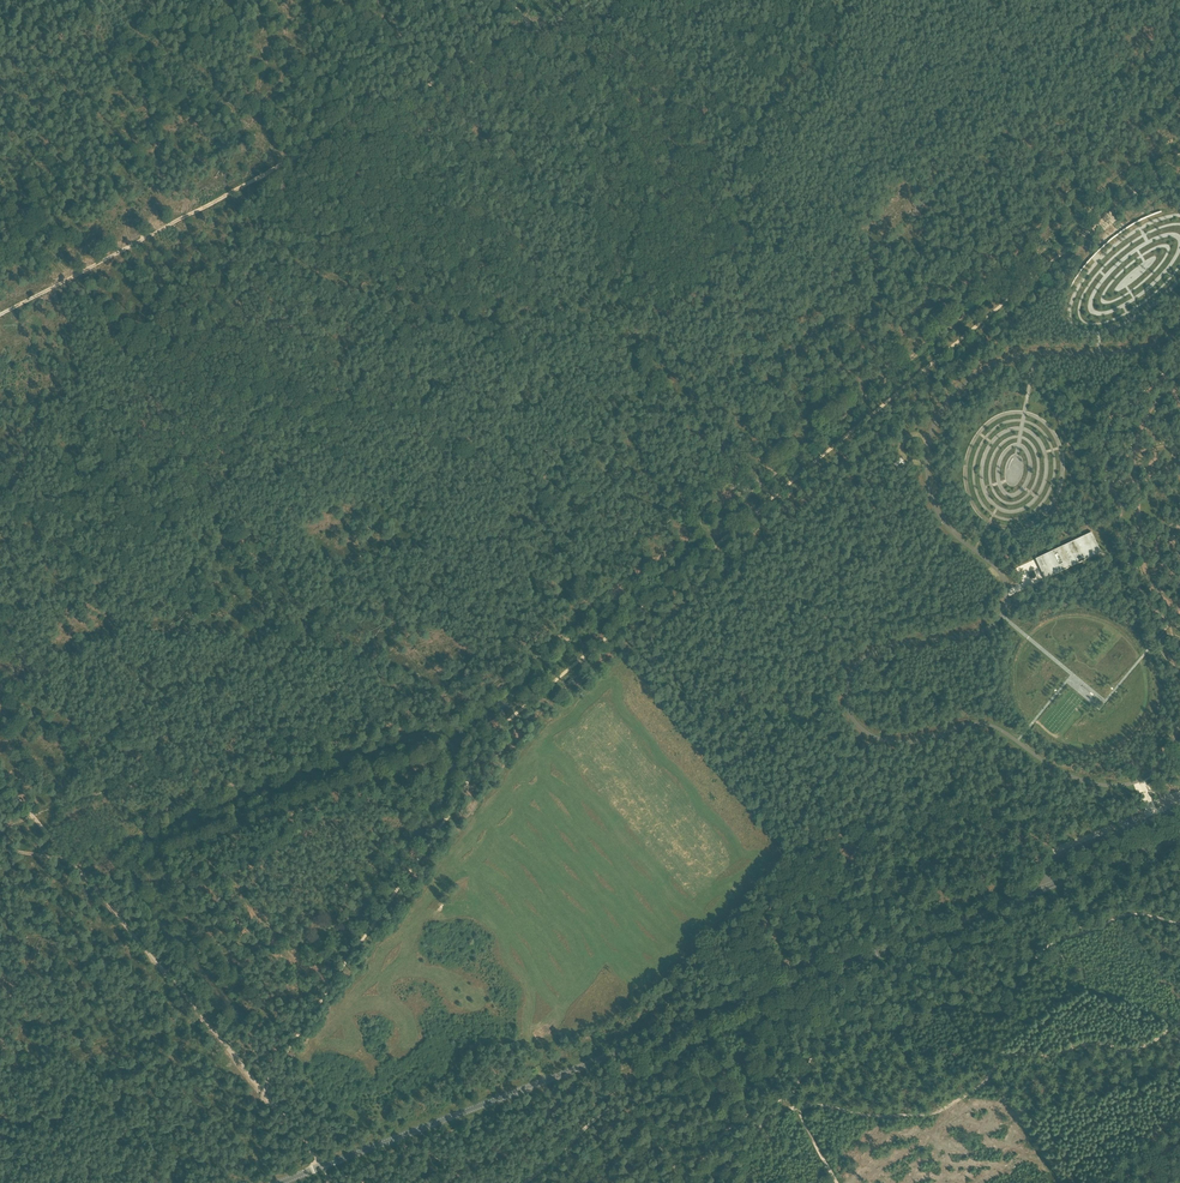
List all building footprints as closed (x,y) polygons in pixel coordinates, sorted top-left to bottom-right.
[(1044,560),(1040,562),(1045,573),(1050,571),(1048,568),(1050,567),(1051,570),(1062,565),(1061,562),(1063,561),(1063,562),(1073,557),(1074,559),(1072,560),(1075,564),(1097,554),(1088,536),(1088,535),(1068,545),(1068,546),(1069,548),(1059,553),(1057,554),(1046,559),(1047,562),(1046,563),(1044,560)]
